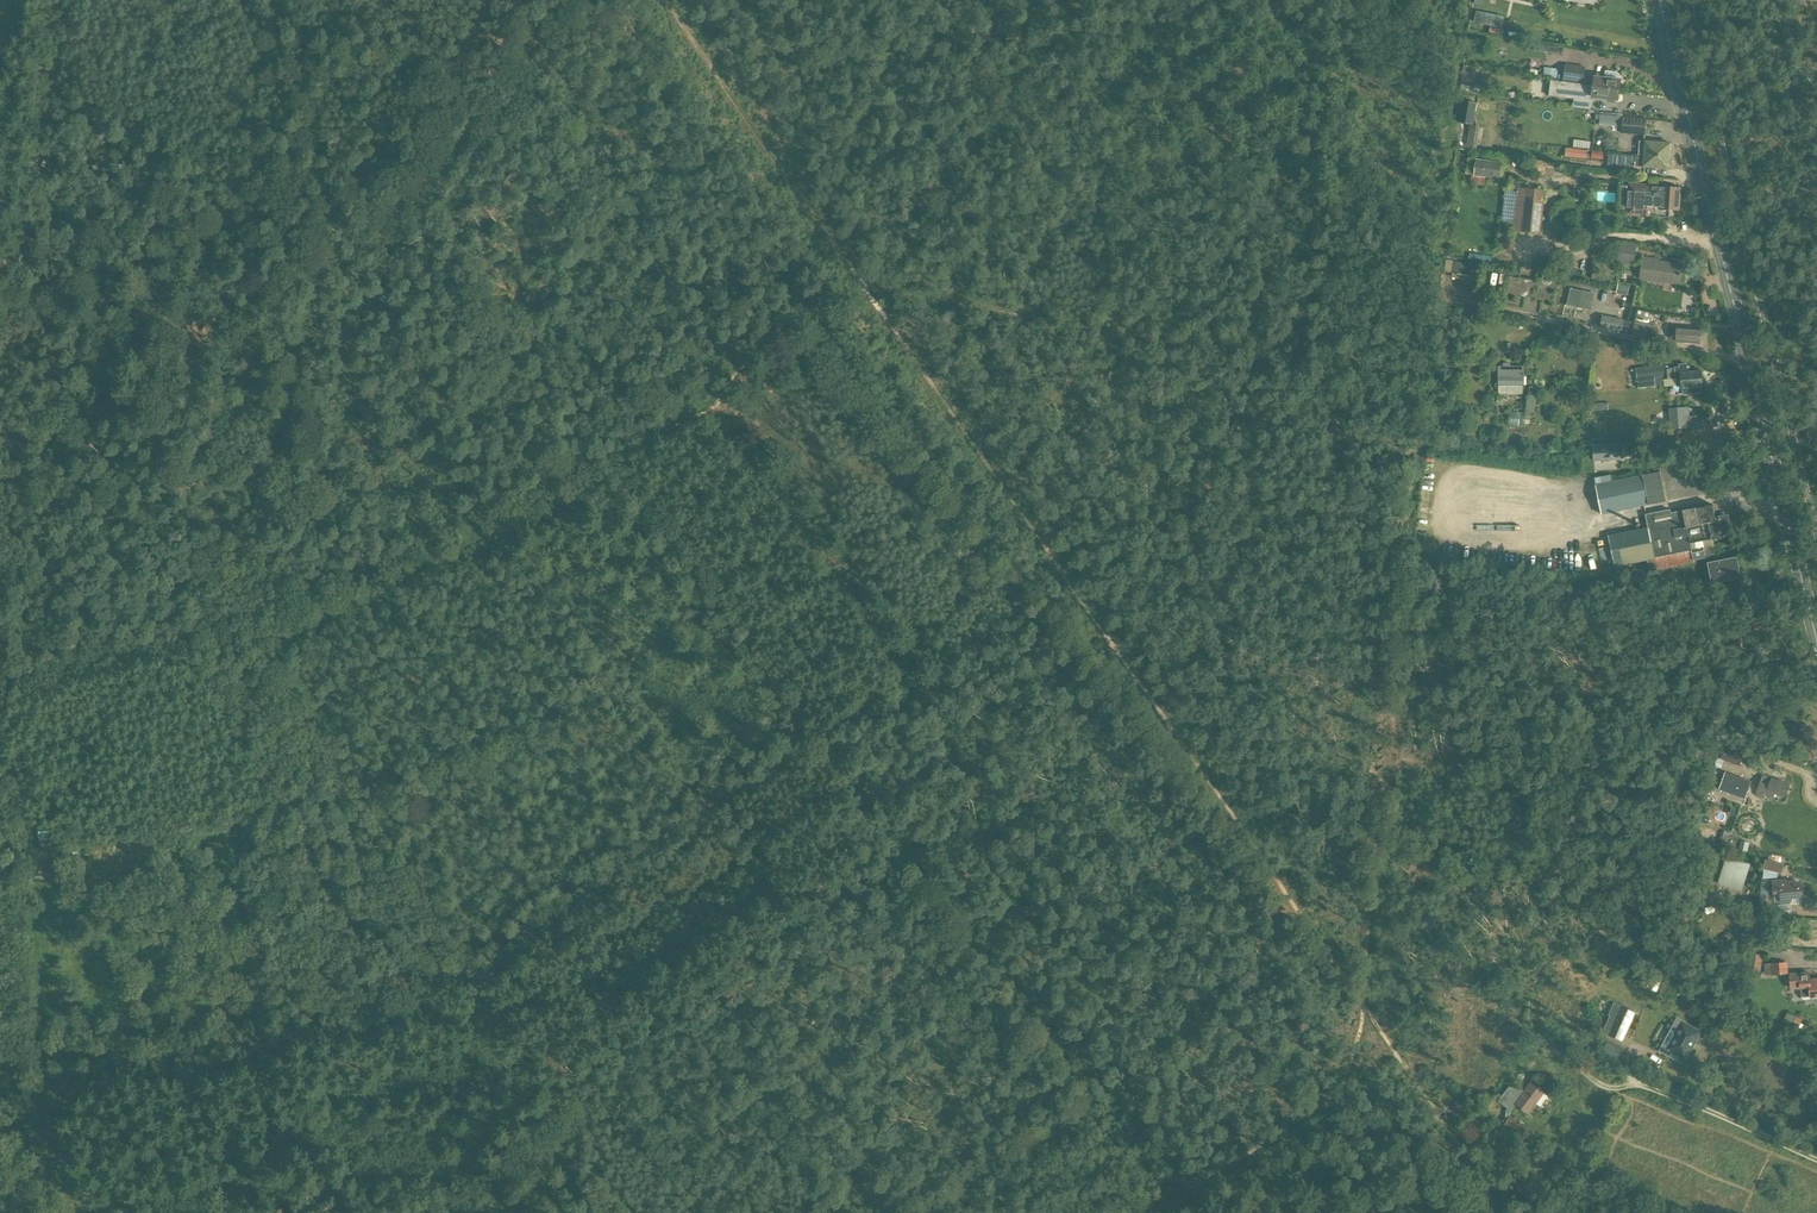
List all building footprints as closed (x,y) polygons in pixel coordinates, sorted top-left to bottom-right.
[(1500,27),(1502,16),(1477,11),(1475,23),(1500,27)] [(1558,54),(1559,47),(1547,45),(1546,52),(1558,54)] [(1583,83),(1585,68),(1566,65),(1564,81),(1574,82),(1583,83)] [(1557,78),(1558,69),(1545,67),(1544,76),(1557,78)] [(1620,80),(1620,74),(1616,71),(1606,70),(1605,78),(1594,76),(1593,86),(1600,87),(1599,87),(1620,90),(1621,80),(1620,80)] [(1593,85),(1583,83),(1574,82),(1564,81),(1558,81),(1556,96),(1574,98),(1573,106),(1590,108),(1593,85)] [(1619,100),(1620,90),(1599,87),(1600,87),(1593,86),(1592,97),(1619,100)] [(1476,103),(1462,100),(1459,122),(1472,124),(1476,103)] [(1647,120),(1623,118),(1621,133),(1640,135),(1646,135),(1647,120)] [(1458,143),(1458,148),(1476,150),(1479,126),(1469,125),(1466,144),(1458,143)] [(1640,141),(1639,155),(1644,156),(1670,158),(1671,144),(1660,143),(1658,141),(1654,140),(1653,142),(1640,141)] [(1573,157),(1587,158),(1588,150),(1574,149),(1573,157)] [(1602,159),(1603,152),(1592,150),(1592,157),(1602,159)] [(1644,156),(1639,155),(1639,156),(1635,155),(1634,165),(1669,168),(1670,158),(1644,156)] [(1472,175),(1471,183),(1484,185),(1486,177),(1500,179),(1502,162),(1468,157),(1466,174),(1472,175)] [(1679,210),(1680,188),(1629,185),(1628,214),(1653,216),(1653,209),(1679,210)] [(1542,232),(1545,190),(1517,187),(1513,229),(1542,232)] [(1634,266),(1637,245),(1620,243),(1618,263),(1634,266)] [(1470,275),(1471,263),(1455,261),(1455,260),(1446,259),(1444,272),(1453,273),(1470,275)] [(1680,285),(1683,265),(1644,259),(1640,278),(1680,285)] [(1542,276),(1541,280),(1544,284),(1548,285),(1552,282),(1553,278),(1550,275),(1546,274),(1542,276)] [(1591,310),(1594,302),(1596,293),(1571,288),(1567,305),(1591,310)] [(1635,323),(1624,321),(1625,320),(1603,316),(1601,327),(1622,331),(1623,328),(1633,330),(1633,333),(1657,338),(1659,327),(1635,322),(1635,323)] [(1700,328),(1672,326),(1671,334),(1676,334),(1676,343),(1700,344),(1700,328)] [(1525,385),(1525,366),(1511,366),(1511,363),(1503,363),(1503,366),(1499,366),(1499,376),(1499,386),(1504,386),(1504,393),(1523,393),(1522,385),(1525,385)] [(1702,392),(1701,386),(1704,386),(1704,384),(1705,382),(1705,379),(1703,377),(1702,371),(1687,372),(1687,365),(1680,365),(1680,367),(1664,369),(1664,365),(1636,368),(1637,379),(1640,379),(1641,387),(1663,385),(1663,380),(1681,379),(1682,388),(1693,387),(1693,393),(1702,392)] [(1537,396),(1537,389),(1529,388),(1527,409),(1533,410),(1534,396),(1537,396)] [(1672,428),(1687,426),(1685,409),(1670,411),(1672,428)] [(1523,424),(1523,414),(1512,414),(1511,423),(1523,424)] [(1615,445),(1593,446),(1594,461),(1616,460),(1615,445)] [(1601,513),(1666,500),(1660,471),(1595,485),(1601,513)] [(1716,518),(1713,504),(1672,512),(1670,509),(1645,514),(1648,527),(1609,535),(1615,566),(1647,560),(1648,564),(1643,564),(1644,572),(1649,571),(1694,564),(1693,560),(1706,558),(1706,556),(1716,554),(1713,540),(1732,537),(1728,516),(1716,518)] [(1712,582),(1740,577),(1736,558),(1708,564),(1712,582)] [(1739,766),(1745,751),(1726,744),(1720,759),(1739,766)] [(1745,799),(1751,782),(1726,772),(1719,789),(1745,799)] [(1771,778),(1763,775),(1755,795),(1773,801),(1775,794),(1785,797),(1790,785),(1771,778)] [(1726,845),(1731,833),(1725,831),(1720,843),(1726,845)] [(38,841),(39,850),(62,848),(61,839),(38,841)] [(1741,840),(1739,849),(1747,851),(1749,842),(1741,840)] [(77,847),(63,847),(64,858),(77,858),(77,847)] [(1740,891),(1749,862),(1727,855),(1725,861),(1723,868),(1720,875),(1718,885),(1727,887),(1740,891)] [(1784,868),(1785,862),(1766,857),(1763,876),(1781,875),(1781,868),(1784,868)] [(1786,880),(1786,878),(1772,879),(1773,891),(1780,891),(1780,901),(1790,900),(1790,897),(1803,897),(1801,883),(1795,883),(1795,880),(1786,880)] [(1750,944),(1767,946),(1767,943),(1753,941),(1754,934),(1749,933),(1747,944),(1750,945),(1750,944)] [(1760,972),(1763,955),(1753,953),(1750,971),(1760,972)] [(1772,975),(1789,973),(1787,961),(1771,963),(1772,975)] [(1810,972),(1801,973),(1789,973),(1790,989),(1801,989),(1801,996),(1816,996),(1816,978),(1811,979),(1810,972)] [(1674,975),(1672,981),(1681,985),(1683,979),(1674,975)] [(1612,1029),(1609,1035),(1617,1038),(1622,1026),(1627,1028),(1634,1012),(1622,1006),(1617,1018),(1613,1016),(1608,1027),(1612,1029)] [(1801,1030),(1803,1024),(1801,1023),(1803,1019),(1787,1012),(1783,1022),(1801,1030)] [(1598,1030),(1602,1022),(1594,1019),(1590,1027),(1598,1030)] [(1660,1051),(1673,1058),(1676,1054),(1686,1059),(1701,1031),(1677,1019),(1672,1029),(1677,1031),(1668,1048),(1663,1045),(1660,1051)] [(1548,1036),(1539,1031),(1537,1035),(1524,1028),(1520,1036),(1542,1047),(1548,1036)] [(1546,1091),(1532,1080),(1524,1091),(1510,1086),(1498,1101),(1508,1108),(1506,1112),(1506,1116),(1503,1122),(1505,1123),(1505,1124),(1525,1138),(1530,1128),(1511,1116),(1510,1114),(1511,1110),(1512,1111),(1516,1105),(1529,1113),(1546,1091)]
